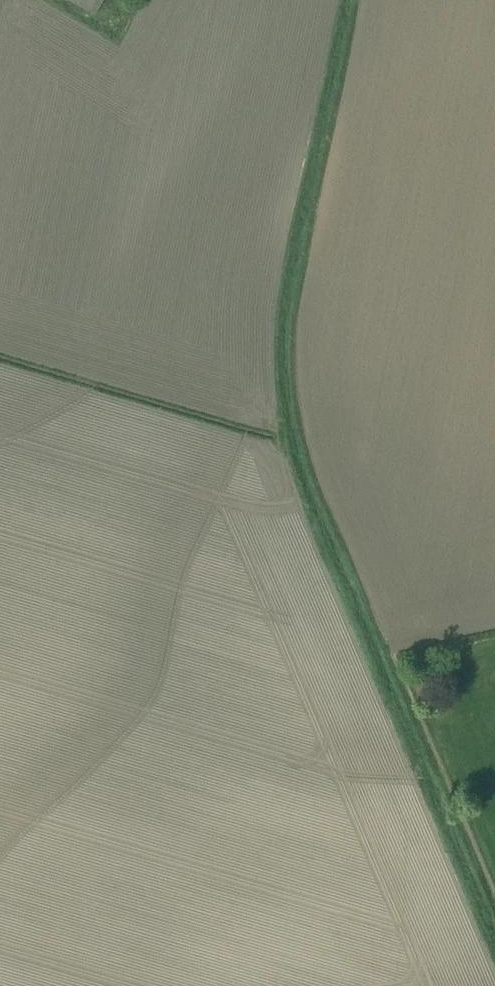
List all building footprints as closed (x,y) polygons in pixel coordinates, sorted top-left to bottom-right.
[(102,0),(72,0),(94,14),(102,0)]
